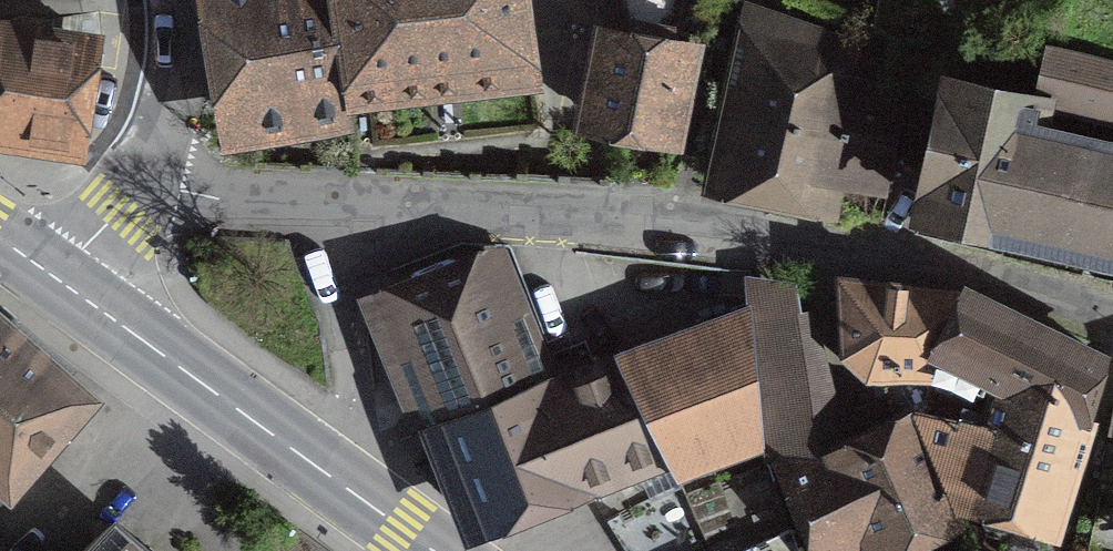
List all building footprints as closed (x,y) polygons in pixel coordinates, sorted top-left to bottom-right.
[(216,140),(349,125),(346,97),(335,0),(200,0),(216,140)] [(346,97),(538,76),(530,0),(335,0),(346,97)] [(868,32),(745,5),(703,192),(834,221),(842,186),(880,195),(905,84),(859,74),(868,32)] [(0,16),(0,148),(109,159),(123,29),(0,16)] [(702,40),(592,18),(571,125),(681,146),(702,40)] [(1048,43),(1037,101),(1026,97),(1010,224),(1112,247),(1112,59),(1048,43)] [(1027,87),(950,71),(917,215),(946,226),(944,239),(1005,252),(1010,224),(1026,97),(1027,87)] [(488,269),(369,317),(413,432),(427,426),(538,380),(488,269)] [(930,411),(936,377),(971,302),(846,286),(850,348),(873,369),(881,367),(896,415),(914,408),(930,411)] [(800,323),(795,297),(755,303),(764,443),(822,428),(820,409),(812,318),(800,323)] [(1101,358),(971,302),(936,377),(1007,402),(1012,382),(1079,413),(1101,358)] [(618,353),(624,365),(659,449),(680,474),(764,443),(755,303),(618,353)] [(11,484),(86,399),(0,324),(0,475),(11,484)] [(545,397),(580,482),(659,449),(624,365),(545,397)] [(580,482),(545,397),(538,380),(427,426),(431,434),(438,431),(476,524),(580,482)] [(1042,528),(1079,413),(1012,382),(1007,402),(1003,428),(930,411),(914,408),(951,491),(981,508),(1042,528)] [(951,491),(914,408),(896,415),(906,431),(841,461),(879,545),(959,508),(951,491)] [(830,436),(783,457),(826,550),(866,550),(879,545),(841,461),(830,436)]
